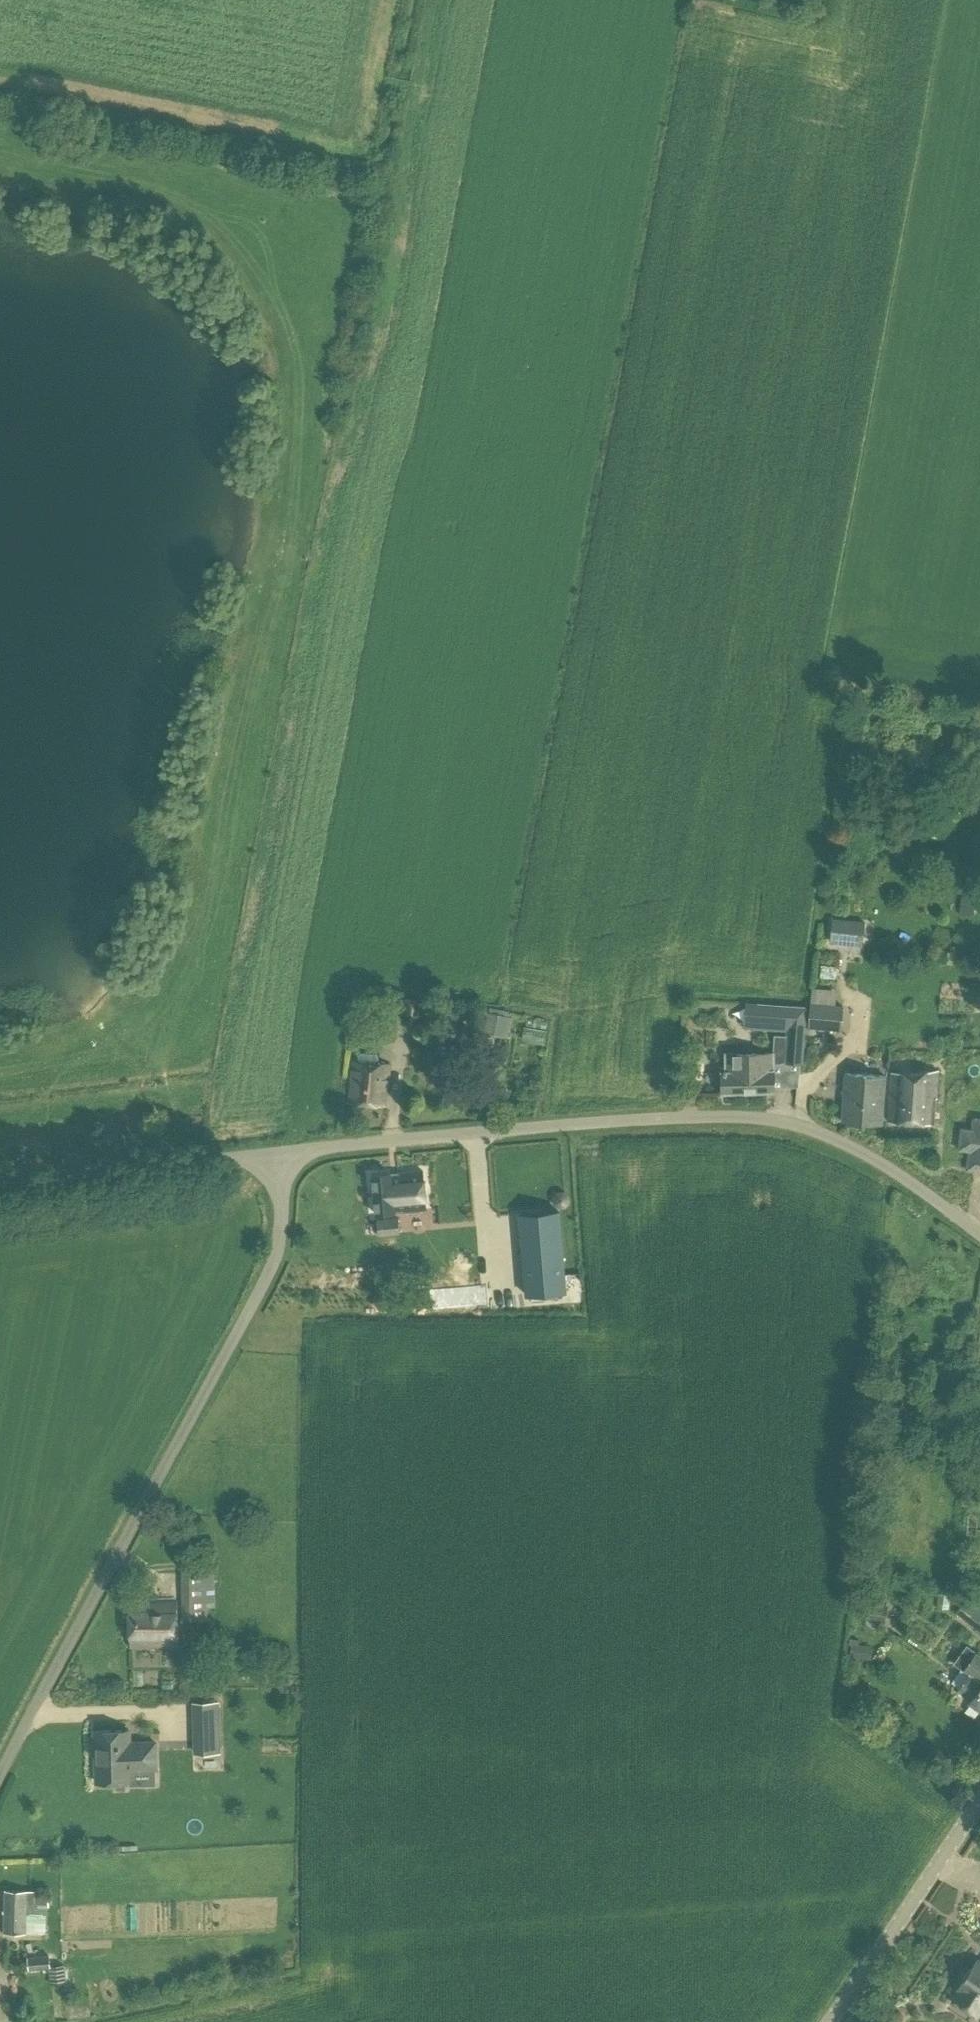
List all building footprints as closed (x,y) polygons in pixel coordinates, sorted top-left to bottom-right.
[(863,936),(865,922),(834,919),(832,932),(863,936)] [(811,1024),(844,1026),(845,1005),(836,1005),(837,990),(813,988),(811,1024)] [(402,1023),(421,1025),(423,999),(404,997),(402,1023)] [(722,1091),(774,1090),(774,1063),(785,1061),(785,1063),(802,1064),(806,1008),(806,1005),(748,1001),(746,1025),(786,1029),(785,1034),(775,1034),(775,1049),(729,1049),(729,1054),(725,1054),(725,1066),(722,1066),(722,1091)] [(350,1102),(385,1105),(389,1064),(353,1062),(350,1102)] [(937,1070),(891,1072),(888,1121),(934,1123),(937,1070)] [(841,1122),(882,1124),(885,1076),(844,1074),(841,1122)] [(974,1117),(967,1171),(976,1172),(976,1167),(979,1168),(979,1118),(974,1117)] [(373,1174),(376,1214),(394,1213),(394,1212),(426,1209),(423,1171),(391,1173),(373,1174)] [(519,1215),(526,1294),(566,1291),(559,1211),(519,1215)] [(377,1221),(377,1235),(399,1233),(399,1219),(377,1221)] [(475,1305),(487,1304),(485,1285),(473,1286),(475,1305)] [(431,1309),(443,1308),(441,1289),(430,1290),(431,1309)] [(402,1306),(401,1292),(380,1293),(381,1307),(402,1306)] [(182,1575),(183,1618),(202,1618),(201,1574),(182,1575)] [(976,1623),(979,1619),(979,1608),(967,1598),(958,1609),(976,1623)] [(129,1602),(130,1646),(178,1645),(177,1601),(129,1602)] [(875,1604),(872,1621),(883,1623),(886,1606),(875,1604)] [(971,1698),(969,1701),(979,1709),(979,1653),(978,1652),(964,1670),(969,1673),(958,1688),(971,1698)] [(220,1751),(219,1727),(195,1728),(196,1752),(220,1751)] [(156,1768),(155,1742),(137,1743),(137,1744),(129,1744),(129,1730),(95,1731),(96,1782),(130,1781),(130,1769),(156,1768)] [(4,1933),(26,1934),(27,1891),(5,1890),(4,1933)] [(30,1959),(31,1971),(50,1969),(49,1957),(30,1959)] [(971,2011),(978,2000),(979,2001),(979,1963),(976,1961),(971,1968),(968,1969),(962,1977),(962,1981),(958,1987),(962,1989),(955,2000),(971,2011)]
